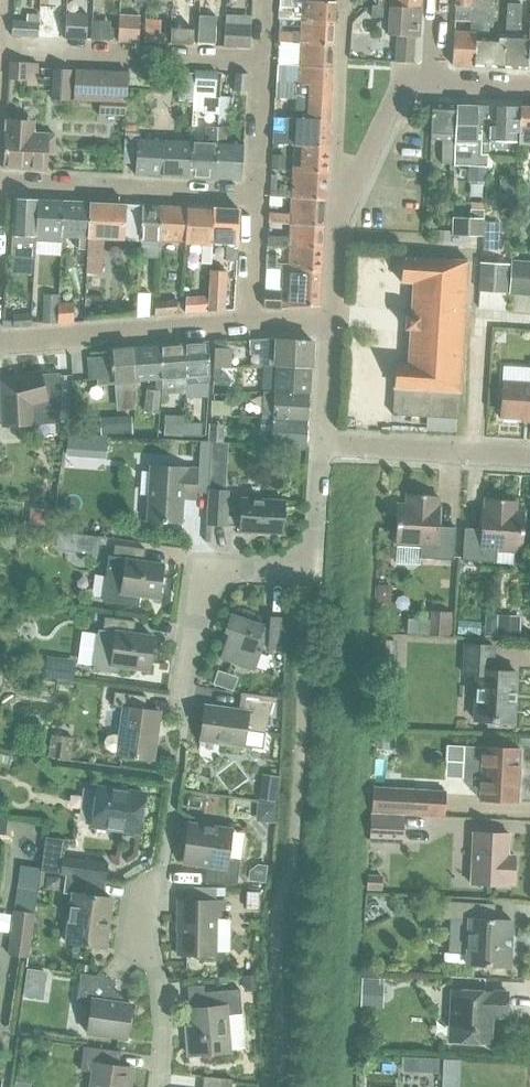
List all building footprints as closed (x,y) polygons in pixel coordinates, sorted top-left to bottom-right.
[(336,2),(302,0),(280,0),(279,7),(293,8),(293,13),(300,14),(300,20),(334,22),(336,2)] [(419,8),(420,0),(387,0),(387,6),(419,8)] [(508,3),(507,13),(506,37),(504,66),(528,68),(529,37),(520,36),(522,4),(508,3)] [(419,8),(387,6),(378,5),(373,5),(372,18),(387,19),(386,37),(396,38),(395,61),(412,62),(413,39),(418,39),(419,8)] [(454,33),(452,64),(476,65),(477,34),(483,34),(492,35),(494,8),(471,6),(455,5),(454,20),(471,21),(471,33),(454,33)] [(40,13),(37,37),(65,38),(66,14),(66,7),(40,6),(40,13)] [(12,34),(12,36),(20,36),(37,37),(40,13),(27,12),(26,22),(13,21),(12,34)] [(65,38),(82,39),(87,39),(87,38),(87,30),(88,15),(76,14),(66,14),(65,38)] [(92,39),(111,40),(112,25),(106,25),(107,16),(93,16),(92,39)] [(117,40),(138,41),(140,17),(119,16),(117,40)] [(196,44),(213,45),(214,17),(198,16),(196,44)] [(333,45),(334,22),(300,20),(300,31),(295,31),(295,32),(278,32),(278,42),(280,42),(299,43),(333,45)] [(145,41),(164,43),(164,33),(158,33),(158,25),(146,24),(145,41)] [(250,47),(252,25),(225,24),(224,46),(250,47)] [(170,43),(190,44),(191,31),(171,29),(170,43)] [(476,65),(504,66),(506,37),(499,37),(499,40),(483,39),(483,34),(477,34),(476,65)] [(299,43),(280,42),(279,64),(277,64),(276,83),(308,84),(309,81),(331,82),(333,45),(299,43)] [(10,62),(9,79),(27,80),(28,62),(10,62)] [(54,69),(52,99),(70,100),(71,70),(54,69)] [(76,70),(74,100),(127,103),(128,76),(128,72),(122,72),(95,71),(88,70),(76,70)] [(195,85),(194,101),(193,111),(202,111),(202,113),(219,114),(220,97),(216,97),(217,73),(195,71),(195,74),(195,85)] [(195,85),(195,74),(181,73),(179,100),(194,101),(195,85)] [(235,78),(234,91),(247,91),(248,81),(248,74),(245,73),(238,73),(235,73),(235,74),(235,78)] [(276,83),(275,97),(296,99),(295,118),(329,119),(331,82),(309,81),(308,84),(276,83)] [(454,170),(455,143),(457,105),(432,103),(431,139),(447,140),(447,144),(442,144),(441,163),(450,163),(450,170),(454,170)] [(476,129),(477,106),(457,105),(455,143),(469,144),(469,165),(487,166),(487,154),(481,153),(482,130),(476,129)] [(481,153),(487,154),(517,155),(517,145),(517,143),(519,108),(477,106),(476,129),(482,130),(481,153)] [(519,108),(517,143),(517,145),(529,145),(529,108),(519,108)] [(415,115),(408,137),(410,138),(407,147),(420,151),(429,120),(415,115)] [(328,146),(329,119),(295,118),(294,134),(273,133),(273,142),(294,145),(328,146)] [(33,133),(33,121),(6,119),(6,132),(5,132),(3,168),(31,170),(31,169),(46,170),(47,155),(53,156),(53,142),(47,141),(48,135),(33,134),(33,133)] [(137,175),(163,176),(165,142),(143,140),(143,134),(138,133),(139,125),(127,124),(125,163),(137,164),(137,175)] [(206,126),(205,144),(192,143),(190,177),(217,179),(218,144),(219,127),(206,126)] [(163,176),(190,177),(192,143),(165,142),(163,176)] [(218,144),(217,179),(242,180),(244,146),(218,144)] [(327,173),(328,146),(294,145),(292,171),(327,173)] [(273,154),(272,167),(284,168),(285,155),(273,154)] [(325,200),(327,173),(292,171),(291,191),(270,189),(270,196),(291,198),(325,200)] [(324,226),(325,205),(325,200),(291,198),(290,214),(269,212),(269,222),(290,224),(324,226)] [(35,258),(37,240),(39,200),(14,199),(10,257),(35,258)] [(37,240),(61,241),(64,202),(39,200),(37,240)] [(79,248),(87,249),(90,203),(64,202),(61,241),(61,242),(67,243),(67,237),(80,237),(79,248)] [(103,239),(114,240),(116,204),(91,202),(90,203),(87,249),(87,254),(86,273),(101,274),(103,239)] [(143,205),(116,204),(114,240),(141,241),(143,206),(143,205)] [(141,241),(141,248),(157,249),(158,244),(161,206),(143,206),(141,241)] [(161,206),(158,240),(163,241),(185,242),(187,208),(161,206)] [(214,209),(187,208),(185,242),(201,243),(201,262),(210,263),(211,243),(214,209)] [(214,209),(211,243),(226,244),(226,260),(237,260),(240,210),(214,209)] [(470,235),(483,236),(484,210),(471,209),(470,235)] [(452,234),(465,235),(466,217),(453,217),(452,234)] [(322,249),(324,226),(290,224),(289,237),(268,236),(267,246),(288,247),(322,249)] [(321,271),(322,249),(288,247),(287,262),(277,262),(277,255),(267,254),(266,268),(287,269),(321,271)] [(393,415),(459,419),(468,261),(403,257),(401,281),(409,282),(404,364),(396,363),(393,415)] [(529,294),(529,263),(513,262),(511,293),(529,294)] [(507,265),(479,263),(477,290),(505,292),(507,265)] [(319,306),(321,271),(287,269),(285,308),(319,306)] [(210,271),(208,297),(208,310),(224,309),(226,272),(210,271)] [(264,307),(276,308),(283,308),(283,290),(265,291),(264,307)] [(58,323),(59,305),(59,296),(45,295),(43,324),(50,324),(58,323)] [(150,295),(141,295),(138,295),(137,316),(149,315),(150,295)] [(208,310),(208,297),(187,299),(186,312),(208,310)] [(175,313),(177,302),(157,303),(155,315),(175,313)] [(75,304),(59,305),(58,323),(72,322),(75,304)] [(32,314),(13,315),(13,327),(32,326),(32,314)] [(277,352),(276,365),(310,367),(312,341),(276,339),(252,341),(252,354),(277,352)] [(206,342),(183,344),(186,385),(186,384),(209,383),(206,342)] [(183,344),(160,346),(162,389),(162,394),(174,393),(185,394),(186,384),(186,385),(183,344)] [(160,346),(135,348),(137,381),(155,380),(157,390),(162,389),(160,346)] [(137,381),(135,348),(110,350),(110,355),(88,357),(90,379),(97,378),(98,384),(115,383),(117,397),(120,397),(121,409),(136,408),(137,381)] [(262,391),(273,391),(309,393),(310,367),(276,365),(264,366),(262,391)] [(500,417),(529,419),(529,368),(503,366),(502,381),(500,417)] [(1,381),(2,392),(0,393),(0,409),(3,409),(4,427),(33,425),(33,424),(59,423),(58,410),(62,409),(60,372),(42,373),(41,371),(1,381)] [(261,417),(272,418),(307,420),(309,393),(273,391),(273,403),(262,403),(261,417)] [(164,435),(183,435),(183,422),(184,415),(165,414),(164,435)] [(307,420),(272,418),(271,432),(260,432),(259,444),(306,446),(307,420)] [(183,422),(183,435),(202,436),(203,423),(183,422)] [(147,521),(182,523),(184,492),(197,492),(199,468),(191,467),(150,464),(147,521)] [(207,524),(211,525),(227,526),(229,490),(209,489),(207,524)] [(407,505),(398,504),(396,543),(421,545),(421,558),(454,560),(456,527),(436,526),(438,496),(408,494),(407,505)] [(242,497),(240,531),(283,534),(285,500),(242,497)] [(465,528),(463,560),(496,562),(497,549),(522,551),(525,512),(516,511),(517,501),(486,499),(484,529),(465,528)] [(31,510),(29,525),(48,527),(50,512),(31,510)] [(145,549),(141,548),(115,544),(113,557),(110,557),(104,598),(138,603),(139,594),(159,597),(163,565),(143,562),(145,549)] [(429,634),(452,636),(454,612),(431,610),(429,634)] [(220,658),(255,669),(264,644),(268,645),(268,648),(284,649),(286,617),(270,616),(269,628),(263,626),(264,626),(230,614),(225,631),(229,632),(220,658)] [(93,668),(118,672),(119,666),(149,670),(153,638),(134,635),(136,621),(105,617),(103,630),(98,629),(93,668)] [(78,622),(77,651),(91,652),(92,623),(78,622)] [(397,641),(375,640),(373,661),(396,662),(397,641)] [(475,720),(514,722),(517,672),(493,670),(494,646),(466,644),(464,673),(477,674),(475,720)] [(46,657),(44,676),(73,680),(76,661),(46,657)] [(123,707),(119,734),(114,733),(107,735),(104,741),(106,748),(111,751),(117,752),(117,755),(153,760),(160,712),(145,709),(147,696),(115,691),(113,705),(123,707)] [(200,740),(244,746),(246,729),(266,732),(274,697),(241,692),(239,710),(205,706),(200,740)] [(465,746),(463,770),(481,771),(480,799),(518,801),(520,749),(483,747),(465,746)] [(145,794),(141,793),(97,787),(91,826),(139,833),(145,794)] [(372,812),(444,816),(445,791),(374,787),(372,812)] [(371,841),(402,842),(403,816),(372,814),(371,841)] [(189,823),(187,835),(180,846),(185,850),(183,862),(200,864),(207,869),(206,883),(237,883),(240,860),(228,859),(232,829),(189,823)] [(514,883),(515,855),(509,855),(510,833),(473,832),(471,883),(507,885),(507,882),(514,883)] [(67,874),(67,875),(106,880),(108,864),(62,857),(65,838),(45,835),(40,870),(67,874)] [(15,909),(9,953),(28,955),(34,912),(40,870),(41,868),(21,865),(14,909),(15,909)] [(106,880),(67,875),(64,892),(73,893),(66,941),(105,947),(113,898),(104,897),(107,880),(106,880)] [(182,886),(182,900),(179,900),(178,954),(216,955),(217,918),(225,919),(225,901),(217,900),(217,887),(182,886)] [(514,949),(515,935),(511,934),(512,920),(477,919),(478,903),(443,901),(442,918),(469,920),(468,932),(464,935),(463,948),(468,951),(467,964),(509,966),(510,949),(514,949)] [(116,983),(101,970),(96,975),(80,973),(76,1003),(91,1005),(87,1033),(127,1038),(132,1003),(120,1002),(121,998),(110,989),(116,983)] [(227,1015),(242,1013),(240,989),(205,992),(206,1007),(188,1009),(191,1035),(187,1035),(189,1055),(230,1052),(227,1015)] [(508,992),(452,989),(450,1041),(490,1043),(492,1016),(507,1017),(508,992)] [(132,1068),(119,1066),(121,1051),(83,1046),(80,1070),(93,1072),(91,1086),(127,1086),(129,1086),(132,1068)] [(232,1079),(204,1077),(203,1086),(231,1086),(232,1079)]
